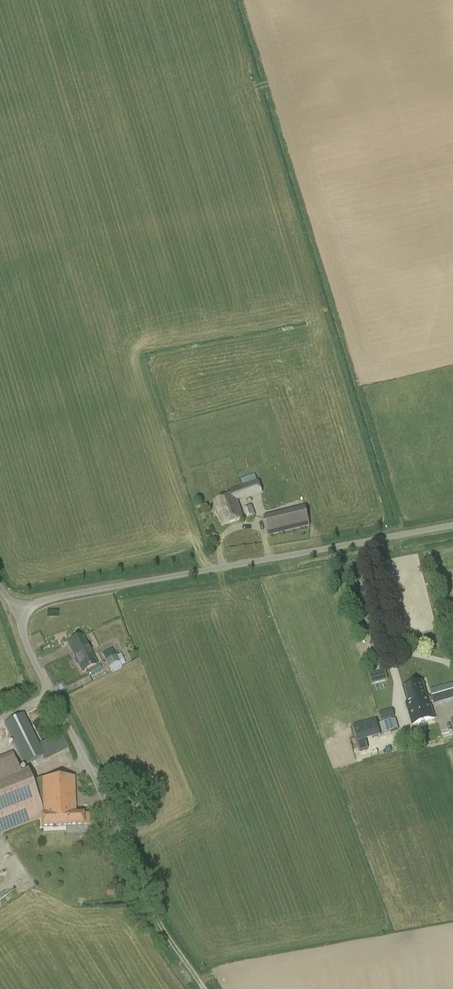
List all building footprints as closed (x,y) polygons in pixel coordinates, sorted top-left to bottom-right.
[(229,490),(232,496),(215,502),(223,525),(242,518),(236,501),(244,498),(245,500),(262,494),(258,480),(256,481),(254,475),(239,480),(241,486),(229,490)] [(263,515),(267,535),(309,526),(304,506),(263,515)] [(30,637),(36,648),(46,643),(40,632),(30,637)] [(439,647),(441,651),(449,649),(444,634),(424,640),(427,651),(439,647)] [(82,637),(68,645),(82,673),(96,665),(82,637)] [(116,656),(105,661),(108,668),(119,662),(116,656)] [(385,671),(370,674),(372,683),(388,679),(385,671)] [(421,682),(403,687),(408,703),(406,704),(412,725),(434,718),(429,702),(428,703),(421,682)] [(430,692),(433,702),(452,696),(452,688),(452,686),(430,692)] [(392,709),(379,713),(381,721),(394,717),(392,709)] [(61,733),(39,744),(24,714),(3,724),(24,766),(44,756),(47,761),(69,749),(61,733)] [(382,734),(399,729),(395,718),(379,724),(382,734)] [(357,742),(380,736),(376,719),(353,726),(357,742)] [(42,817),(42,826),(89,824),(89,814),(75,815),(74,778),(43,779),(43,778),(32,784),(27,773),(20,777),(11,758),(0,762),(0,833),(42,817)] [(115,887),(106,889),(107,896),(118,894),(119,894),(118,887),(115,887)]
